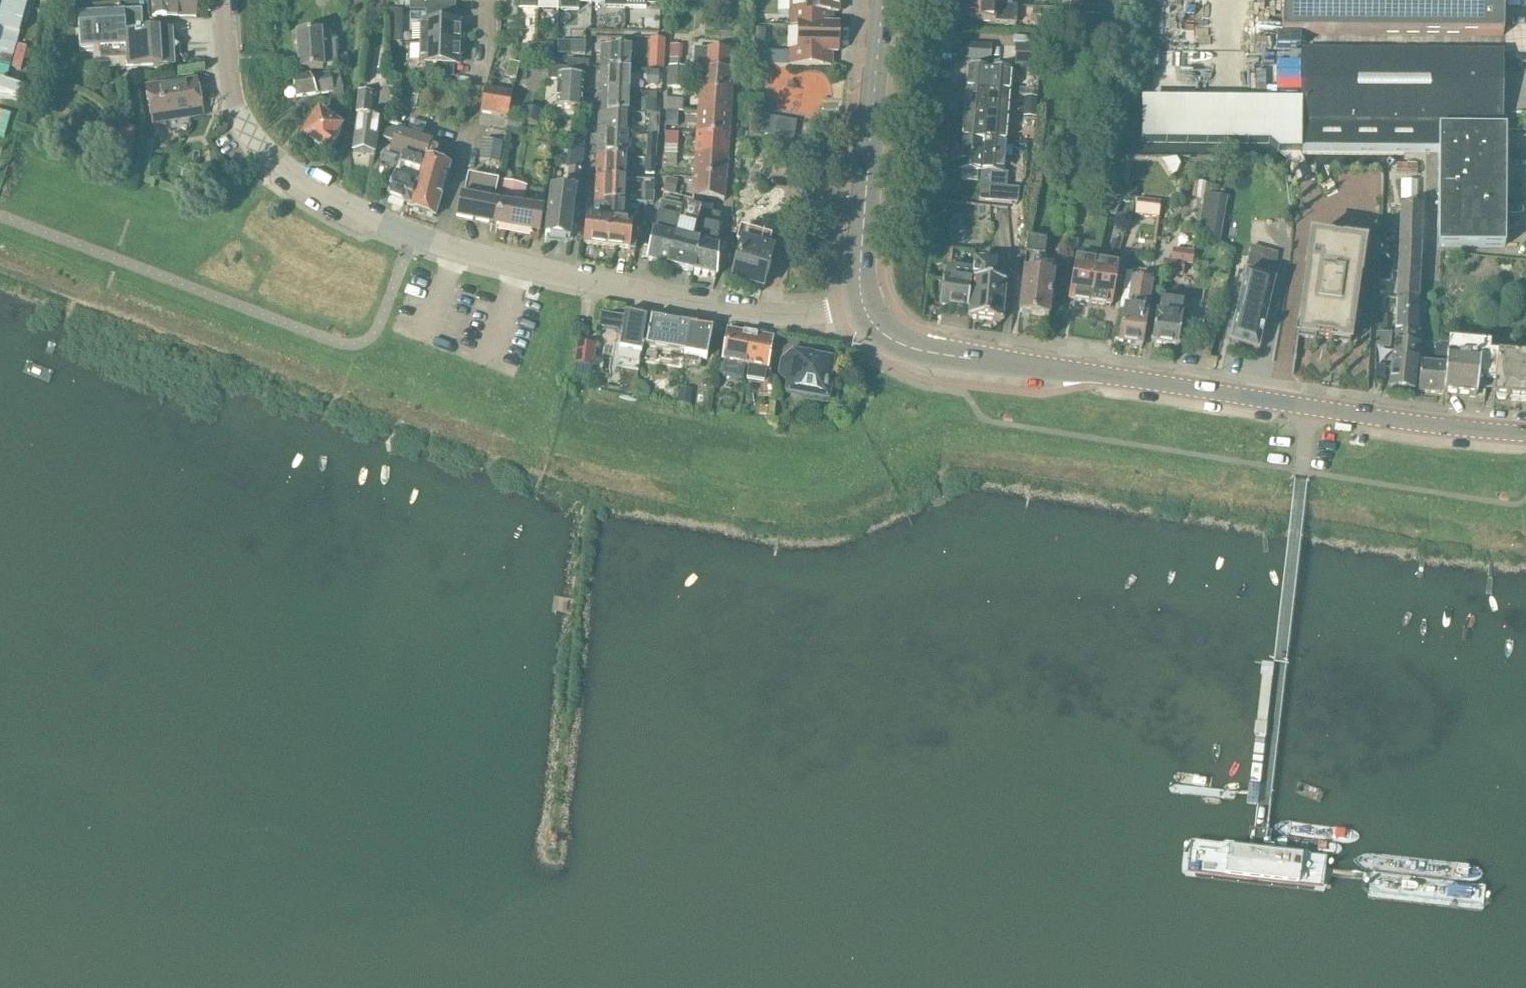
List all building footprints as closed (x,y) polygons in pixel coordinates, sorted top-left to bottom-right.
[(153,19),(202,18),(202,0),(152,0),(153,19)] [(427,11),(454,12),(455,1),(464,1),(464,0),(427,0),(427,11)] [(518,10),(538,10),(538,0),(518,0),(518,10)] [(538,10),(558,10),(558,0),(538,0),(538,10)] [(558,10),(579,11),(579,3),(592,4),(592,0),(558,0),(558,10)] [(592,4),(605,4),(604,8),(625,8),(626,0),(592,0),(592,4)] [(790,26),(798,26),(833,26),(833,14),(839,14),(839,0),(790,0),(790,26)] [(1282,35),(1502,37),(1502,0),(1282,0),(1282,35)] [(1016,23),(1017,6),(961,5),(961,15),(964,15),(964,22),(1016,23)] [(141,10),(119,11),(121,50),(126,50),(127,71),(176,68),(175,55),(173,32),(157,33),(157,26),(142,27),(141,10)] [(121,50),(119,11),(76,14),(79,53),(121,50)] [(402,11),(389,11),(389,26),(402,26),(402,11)] [(454,24),(454,12),(427,11),(427,23),(422,23),(421,44),(463,45),(463,34),(459,34),(460,25),(461,25),(461,24),(454,24)] [(1087,15),(1086,26),(1102,27),(1102,16),(1087,15)] [(839,26),(833,26),(798,26),(798,52),(790,52),(789,66),(832,66),(832,54),(838,54),(839,26)] [(755,31),(755,55),(765,55),(765,31),(755,31)] [(323,42),(322,32),(296,34),(298,72),(324,70),(324,68),(348,66),(348,55),(337,55),(336,41),(323,42)] [(573,42),(558,42),(557,54),(573,54),(573,42)] [(421,44),(420,65),(426,65),(425,76),(453,77),(453,66),(460,66),(460,65),(458,65),(459,59),(459,55),(463,55),(463,45),(421,44)] [(537,46),(538,56),(553,55),(553,45),(537,46)] [(679,45),(670,45),(670,60),(679,60),(679,58),(679,47),(679,45)] [(963,45),(962,59),(990,61),(990,47),(963,45)] [(1015,45),(1015,69),(1037,70),(1038,46),(1015,45)] [(538,56),(537,46),(521,47),(522,56),(538,56)] [(602,53),(601,69),(630,70),(631,48),(596,47),(596,53),(602,53)] [(1302,103),(1301,141),(1301,151),(1438,152),(1437,247),(1505,248),(1506,129),(1506,122),(1501,122),(1501,120),(1502,103),(1505,103),(1505,94),(1502,94),(1502,84),(1502,54),(1303,51),(1302,69),(1302,88),(1302,103)] [(695,70),(695,79),(701,79),(700,93),(732,95),(733,73),(728,72),(728,66),(729,53),(704,52),(698,52),(697,52),(696,64),(695,70)] [(650,53),(649,70),(663,70),(664,61),(664,54),(650,53)] [(782,56),(766,56),(766,64),(782,65),(782,56)] [(589,61),(568,60),(567,69),(550,68),(549,81),(559,82),(557,110),(582,111),(584,77),(588,78),(589,61)] [(519,65),(510,63),(506,78),(515,81),(519,65)] [(969,67),(960,171),(981,172),(978,202),(1017,205),(1018,190),(1006,189),(1007,175),(1002,174),(1011,71),(969,67)] [(601,69),(600,91),(629,92),(630,70),(601,69)] [(687,70),(670,69),(669,88),(686,89),(687,70)] [(658,72),(648,71),(648,84),(658,85),(658,72)] [(343,89),(339,73),(329,75),(309,79),(308,76),(294,79),(297,98),(332,92),(334,101),(344,101),(343,89)] [(459,78),(457,86),(467,87),(468,79),(459,78)] [(177,84),(147,90),(153,122),(153,128),(193,120),(204,118),(203,113),(200,95),(199,94),(197,81),(177,84)] [(512,94),(485,89),(480,113),(508,118),(512,94)] [(600,91),(599,112),(628,114),(629,92),(600,91)] [(372,94),(359,92),(357,113),(370,114),(372,94)] [(700,93),(698,115),(730,117),(732,95),(700,93)] [(1037,98),(1016,96),(1015,106),(1030,107),(1030,105),(1037,105),(1037,98)] [(667,99),(666,113),(683,114),(684,101),(667,99)] [(656,101),(644,101),(644,113),(656,114),(656,101)] [(344,110),(343,102),(330,103),(331,111),(344,110)] [(524,109),(522,121),(538,124),(540,112),(524,109)] [(599,112),(598,134),(627,136),(628,114),(599,112)] [(666,113),(665,123),(682,124),(683,114),(666,113)] [(342,130),(318,114),(301,138),(328,156),(338,142),(335,140),(342,130)] [(650,115),(649,125),(659,126),(660,115),(657,115),(650,115)] [(697,135),(729,138),(730,117),(698,115),(697,135)] [(936,115),(935,127),(945,128),(946,116),(936,115)] [(379,123),(358,120),(353,152),(374,156),(379,123)] [(795,123),(777,120),(774,136),(792,139),(795,123)] [(135,128),(110,125),(105,158),(130,161),(135,128)] [(432,142),(386,126),(384,140),(395,144),(387,167),(397,170),(387,198),(411,207),(411,209),(435,218),(450,169),(434,164),(438,151),(430,149),(432,142)] [(666,133),(665,143),(665,149),(672,150),(675,147),(675,144),(680,144),(680,133),(666,133)] [(597,156),(626,158),(627,136),(598,134),(597,156)] [(697,135),(695,157),(728,160),(729,138),(697,135)] [(648,137),(647,146),(656,147),(657,147),(657,138),(648,137)] [(1095,139),(1080,138),(1079,148),(1095,149),(1095,139)] [(573,139),(572,150),(582,151),(583,140),(573,139)] [(483,140),(479,161),(500,164),(503,144),(483,140)] [(644,159),(645,159),(653,159),(656,159),(657,147),(656,147),(647,146),(644,146),(644,159)] [(676,155),(666,154),(665,165),(676,166),(676,155)] [(597,156),(597,178),(625,179),(626,158),(597,156)] [(143,157),(141,174),(150,177),(152,158),(143,157)] [(695,157),(694,179),(727,181),(728,160),(695,157)] [(656,159),(653,159),(645,159),(644,174),(655,175),(656,159)] [(1176,159),(1162,161),(1174,180),(1181,166),(1176,159)] [(1417,176),(1417,164),(1396,164),(1396,176),(1417,176)] [(582,171),(568,169),(566,183),(580,185),(582,171)] [(498,183),(468,176),(460,219),(457,218),(457,219),(498,227),(539,235),(543,211),(494,203),(498,183)] [(597,178),(596,200),(624,201),(625,179),(597,178)] [(727,181),(694,179),(692,200),(725,202),(727,181)] [(680,186),(666,182),(663,194),(678,197),(680,186)] [(500,183),(497,201),(520,206),(524,188),(500,183)] [(966,191),(966,196),(977,197),(978,185),(972,184),(966,191)] [(1208,185),(1199,184),(1197,196),(1204,197),(1206,197),(1206,192),(1220,194),(1221,189),(1207,187),(1208,185)] [(650,188),(641,188),(639,202),(649,202),(650,188)] [(1122,188),(1121,198),(1136,199),(1137,189),(1122,188)] [(575,195),(551,192),(546,237),(570,240),(575,195)] [(682,201),(665,198),(664,203),(661,203),(658,215),(648,261),(716,278),(720,216),(709,213),(711,206),(697,205),(695,210),(681,207),(682,201)] [(1221,201),(1205,198),(1199,235),(1214,243),(1221,201)] [(595,221),(623,225),(624,201),(596,200),(595,221)] [(1113,201),(1108,214),(1116,216),(1121,201),(1113,201)] [(1139,204),(1136,218),(1157,221),(1159,207),(1139,204)] [(1400,245),(1419,246),(1420,209),(1402,209),(1400,245)] [(643,217),(630,215),(629,225),(642,226),(643,217)] [(632,226),(623,225),(595,221),(587,220),(584,245),(629,251),(632,226)] [(947,228),(935,227),(934,242),(946,243),(947,228)] [(770,239),(741,231),(738,243),(741,244),(732,280),(763,289),(769,263),(770,261),(769,261),(772,251),(767,250),(770,239)] [(1047,242),(1028,239),(1026,255),(1045,258),(1047,242)] [(1309,239),(1295,334),(1348,342),(1362,247),(1309,239)] [(1114,241),(1109,253),(1117,256),(1122,244),(1114,241)] [(1400,245),(1399,270),(1419,270),(1419,267),(1418,251),(1419,246),(1400,245)] [(1277,254),(1252,248),(1228,343),(1259,350),(1275,283),(1277,254)] [(932,250),(931,261),(942,262),(944,251),(932,250)] [(1194,253),(1174,250),(1172,262),(1164,261),(1163,274),(1183,276),(1184,265),(1192,266),(1194,253)] [(1070,301),(1090,305),(1097,264),(1077,260),(1078,254),(1071,253),(1069,265),(1075,266),(1070,301)] [(1382,260),(1382,271),(1394,272),(1395,261),(1382,260)] [(996,266),(974,264),(969,320),(1002,323),(1005,287),(994,286),(996,266)] [(1055,266),(1034,264),(1033,278),(1024,277),(1020,316),(1049,319),(1055,266)] [(1118,267),(1097,264),(1090,305),(1111,308),(1118,267)] [(1418,300),(1419,270),(1399,270),(1397,303),(1418,303),(1418,300)] [(972,274),(954,272),(953,284),(946,283),(942,310),(967,313),(972,274)] [(1379,272),(1379,281),(1392,281),(1393,272),(1379,272)] [(1152,279),(1140,277),(1139,283),(1132,281),(1128,310),(1125,310),(1119,344),(1142,347),(1148,313),(1147,313),(1152,285),(1151,285),(1152,279)] [(1183,304),(1161,301),(1159,314),(1157,313),(1152,344),(1178,348),(1180,333),(1184,334),(1187,313),(1182,312),(1183,304)] [(1395,338),(1418,339),(1418,337),(1418,303),(1397,303),(1395,338)] [(601,314),(598,329),(616,332),(621,338),(619,353),(619,354),(617,368),(638,372),(640,357),(647,317),(626,314),(625,314),(625,318),(601,314)] [(1387,314),(1378,314),(1377,326),(1387,327),(1387,314)] [(652,319),(645,357),(657,359),(658,352),(663,352),(685,357),(686,352),(685,352),(690,325),(689,325),(684,324),(652,319)] [(686,352),(685,357),(707,360),(712,330),(712,329),(711,329),(707,328),(690,325),(685,352),(686,352)] [(728,333),(723,364),(725,364),(744,367),(745,367),(750,336),(746,335),(728,332),(728,333)] [(750,336),(745,367),(748,368),(767,371),(767,368),(769,360),(772,339),(755,337),(751,336),(750,336)] [(1418,339),(1395,338),(1395,344),(1390,387),(1413,389),(1418,339)] [(595,346),(578,343),(575,365),(592,367),(595,346)] [(1447,344),(1447,345),(1446,356),(1436,355),(1435,366),(1421,365),(1418,391),(1477,396),(1478,382),(1495,383),(1494,398),(1525,400),(1525,350),(1524,349),(1523,360),(1489,357),(1489,347),(1447,344)] [(1437,345),(1436,355),(1446,356),(1447,345),(1437,345)] [(831,358),(786,351),(779,390),(824,397),(825,392),(827,393),(828,387),(826,387),(831,358)] [(623,370),(620,391),(633,393),(636,373),(623,370)] [(765,371),(761,397),(769,399),(774,373),(765,371)] [(638,381),(635,394),(649,396),(650,390),(645,382),(638,381)] [(681,389),(678,403),(690,405),(692,391),(681,389)] [(761,407),(760,416),(767,417),(769,408),(761,407)] [(1184,849),(1181,885),(1479,921),(1483,885),(1185,844),(1184,849)]
